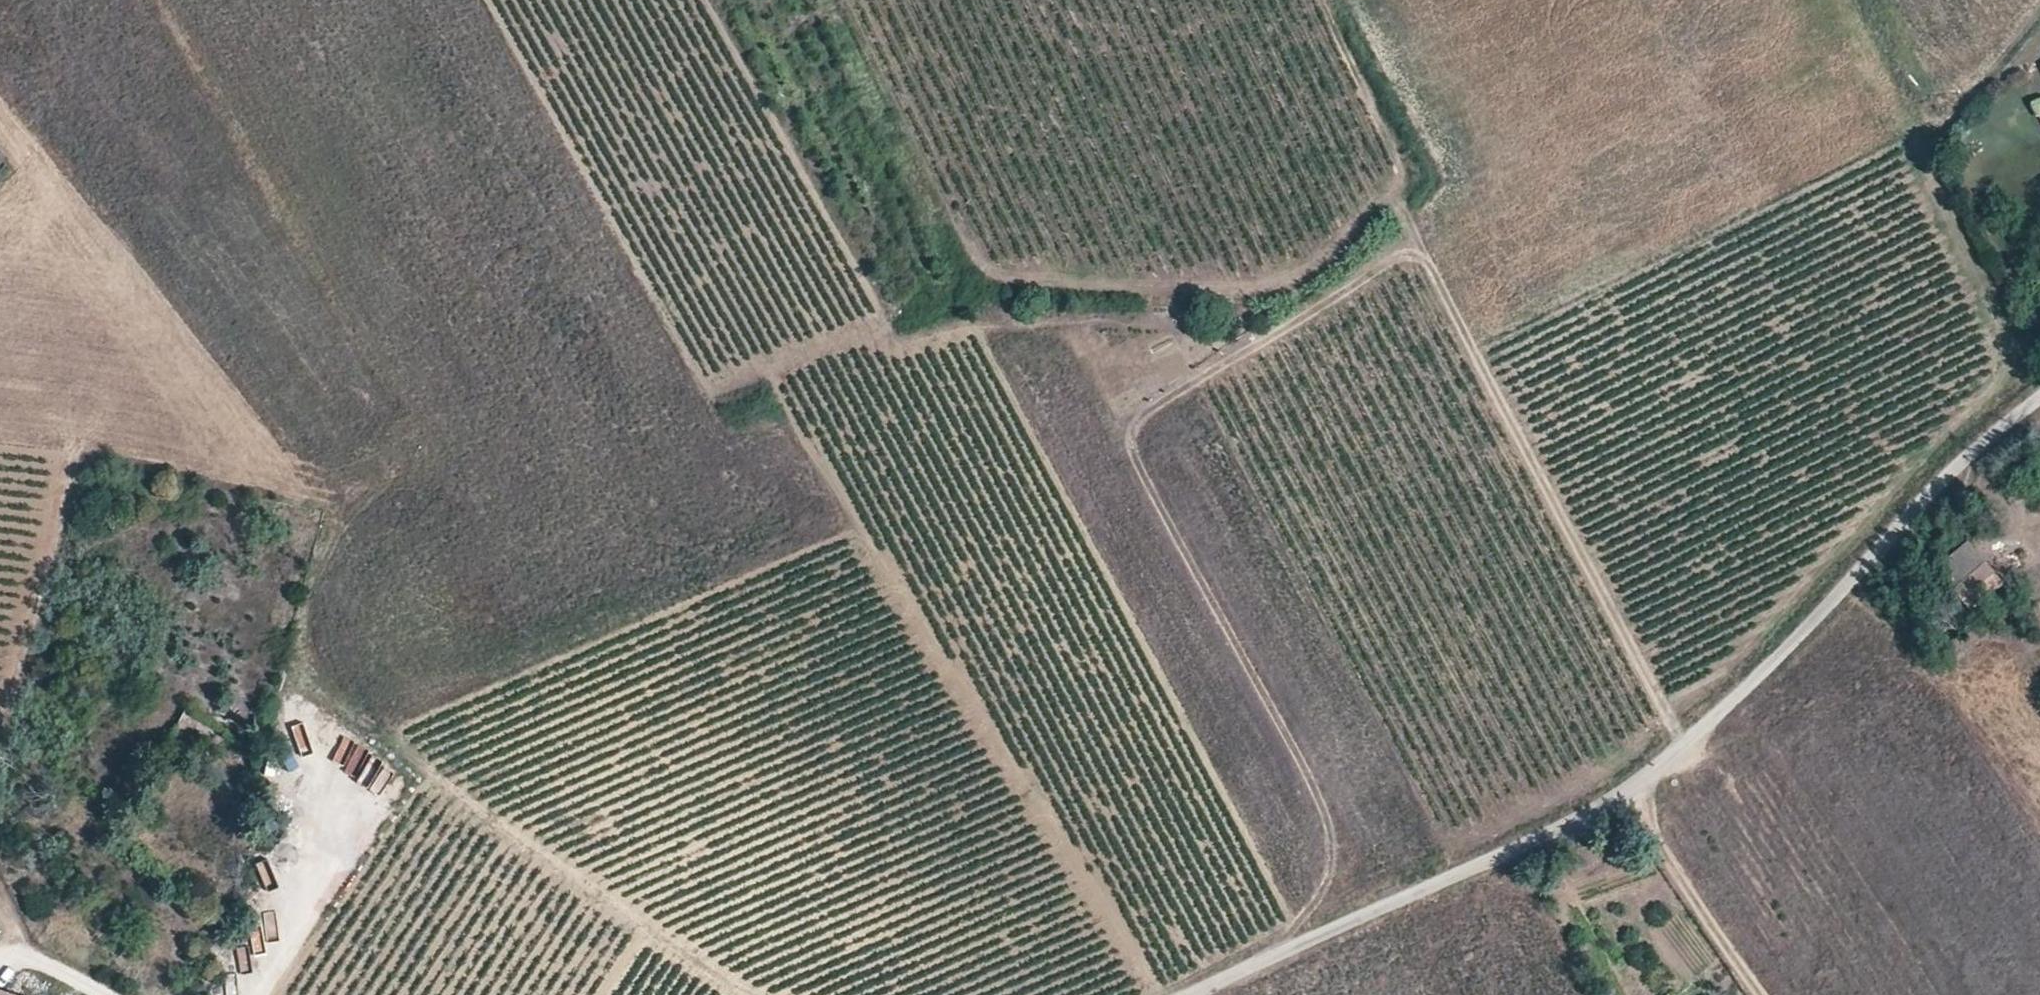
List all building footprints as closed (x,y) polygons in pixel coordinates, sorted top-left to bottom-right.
[(2014,563),(1997,542),(1963,570),(1981,590),(2014,563)] [(311,753),(337,761),(344,736),(318,728),(311,753)] [(373,767),(360,786),(377,799),(391,780),(373,767)]
